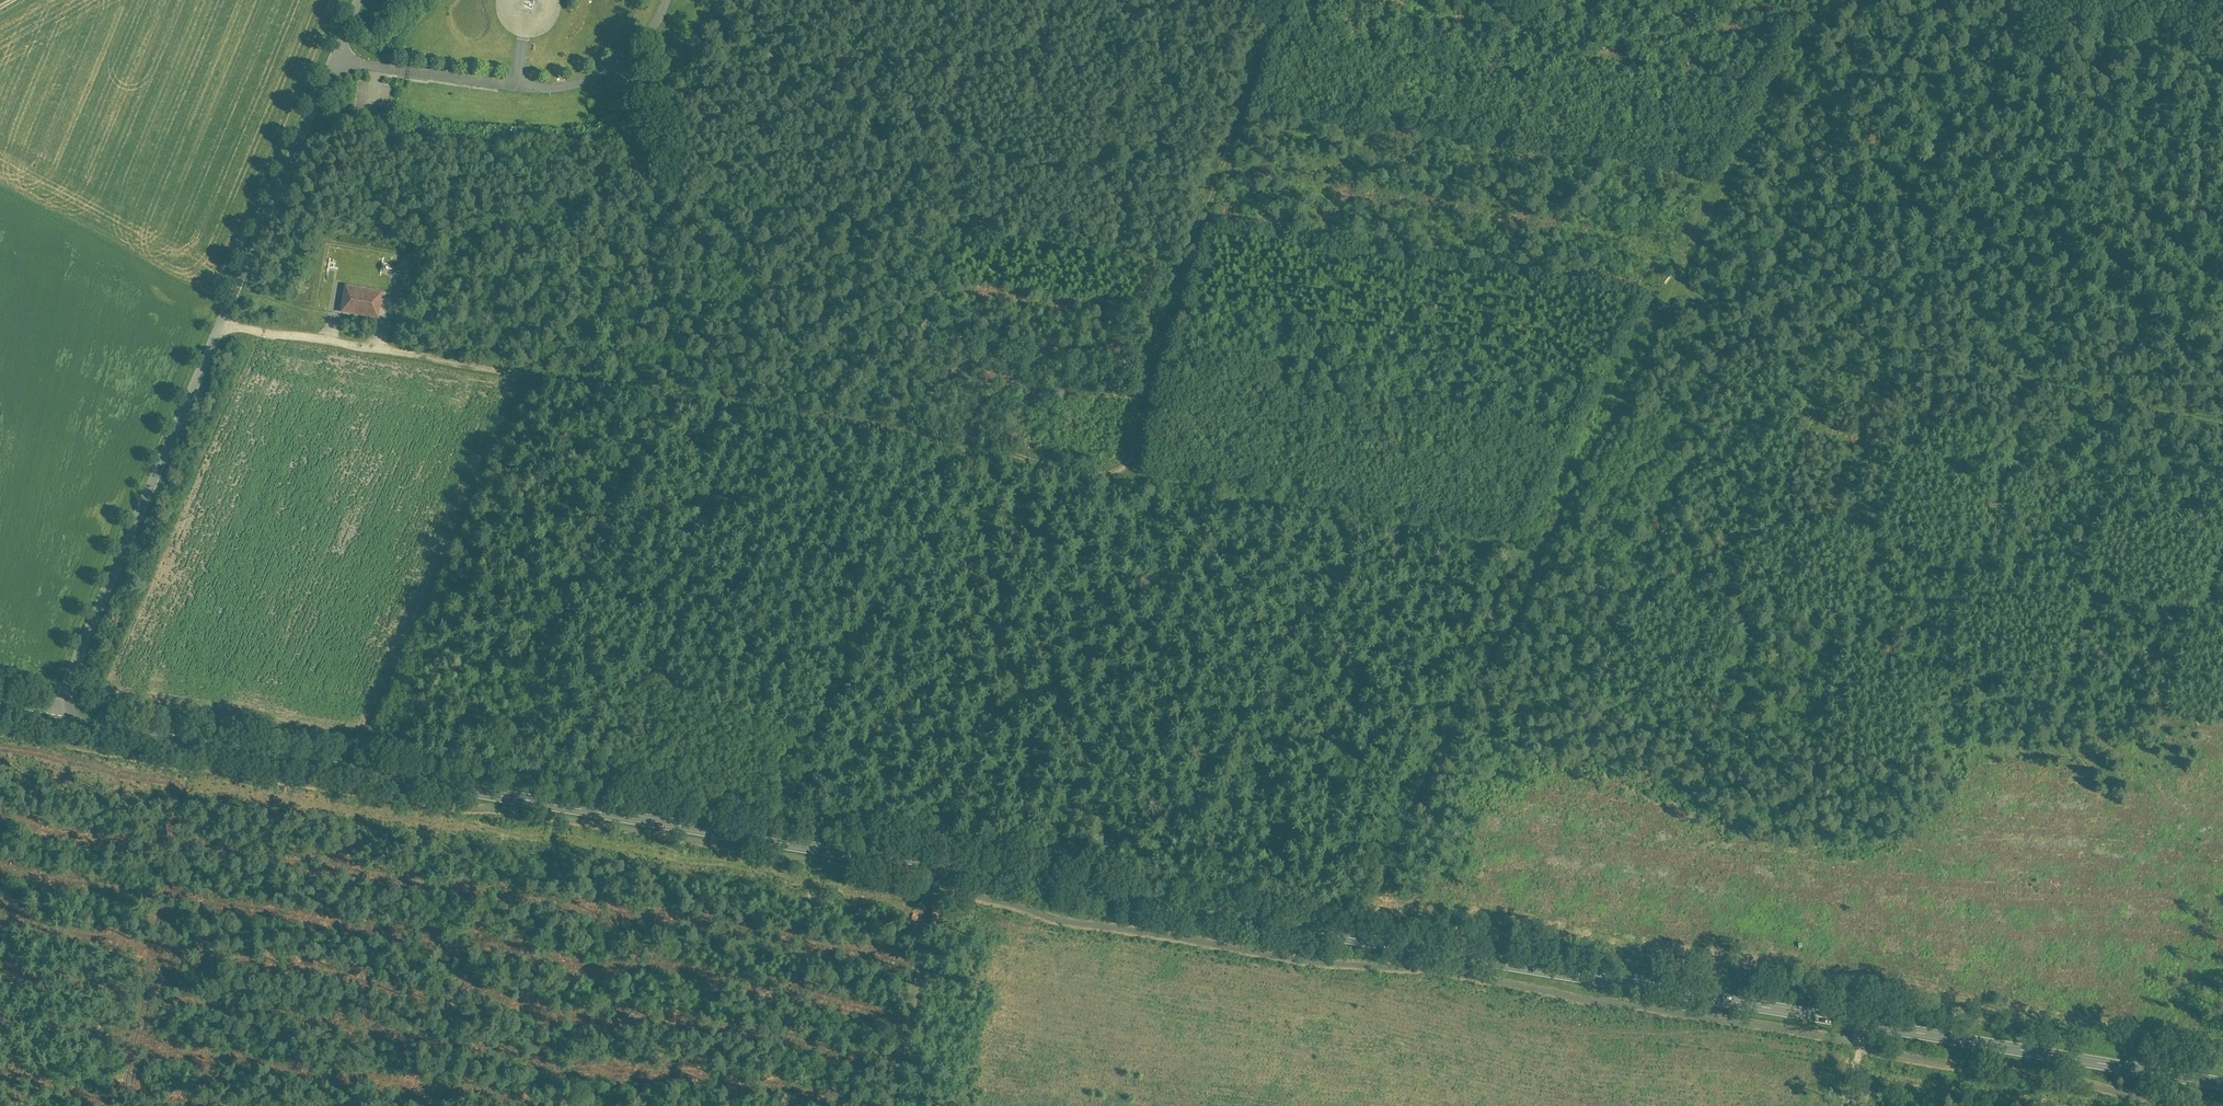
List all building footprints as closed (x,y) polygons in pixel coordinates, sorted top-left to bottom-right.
[(342,283),(339,312),(381,316),(383,287),(342,283)]
